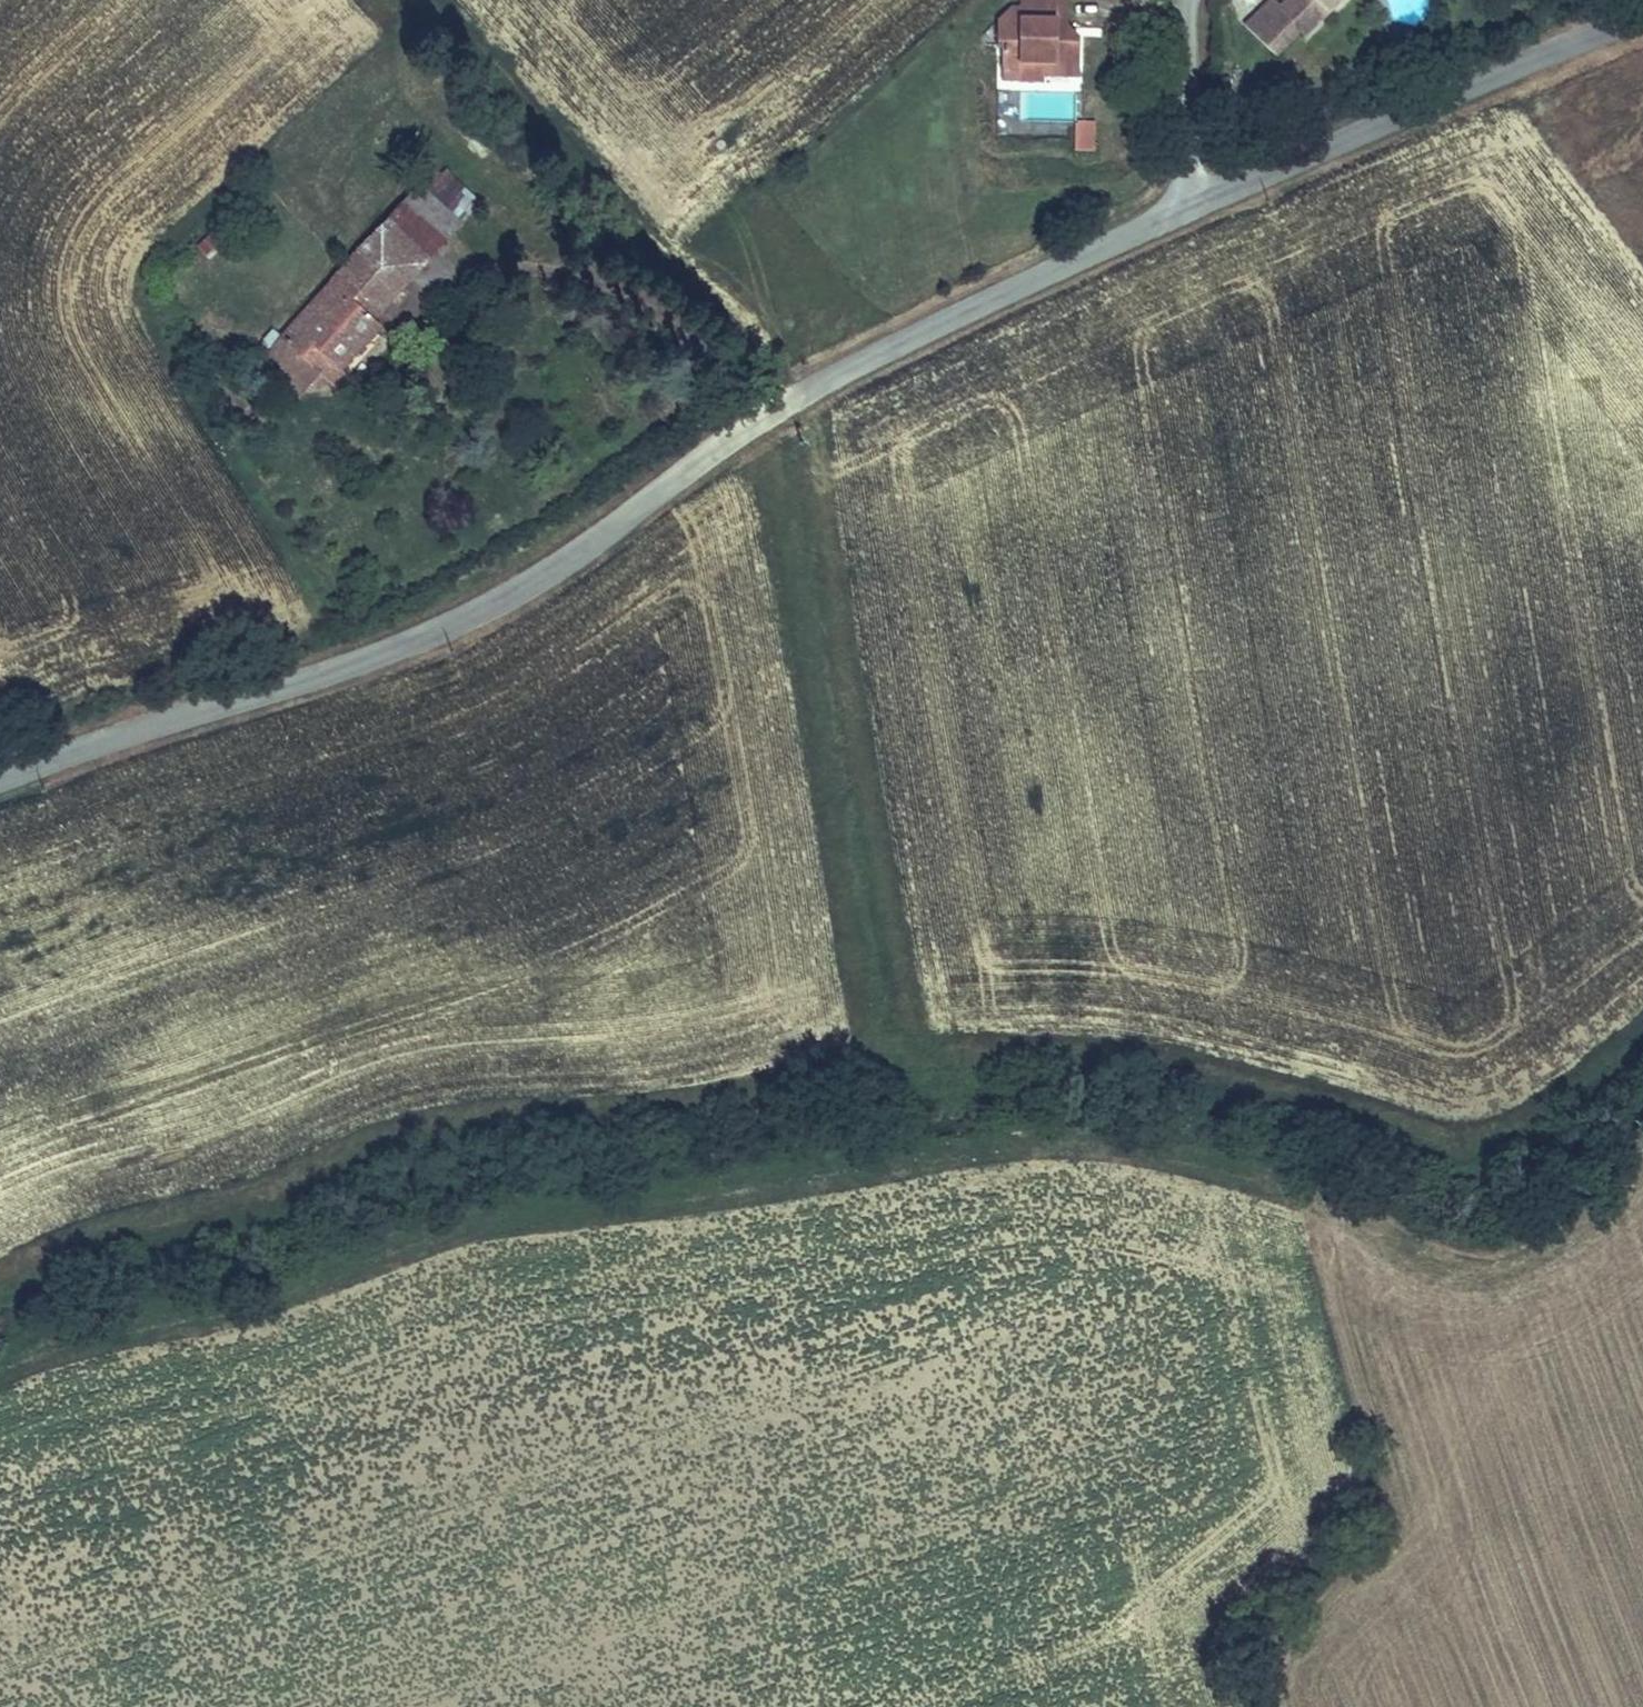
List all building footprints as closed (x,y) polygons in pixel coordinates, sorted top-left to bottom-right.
[(1068,18),(1068,0),(1018,0),(1019,10),(1008,10),(997,24),(997,47),(1002,48),(1002,65),(1003,85),(1044,86),(1045,81),(1079,82),(1080,41),(1060,41),(1060,18),(1068,18)] [(1280,7),(1272,0),(1243,27),(1266,50),(1279,62),(1303,38),(1306,42),(1331,20),(1352,0),(1288,0),(1280,7)] [(1096,156),(1097,125),(1076,125),(1076,155),(1096,156)] [(483,205),(437,166),(417,187),(465,225),(483,205)] [(465,225),(417,187),(385,222),(431,263),(448,246),(465,225)] [(431,263),(385,222),(328,285),(375,325),(431,263)] [(328,285),(261,360),(283,380),(316,408),(341,382),(384,332),(375,325),(328,285)]
